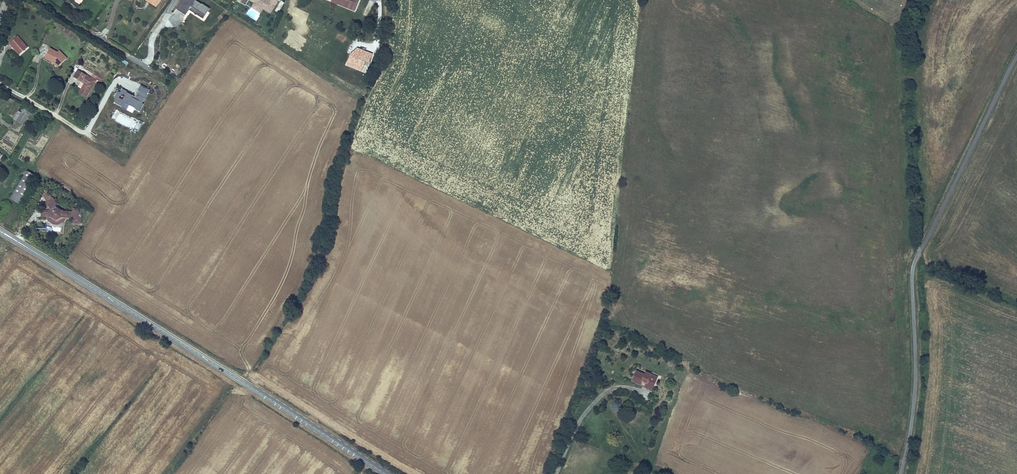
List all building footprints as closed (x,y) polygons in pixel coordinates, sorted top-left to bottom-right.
[(207,8),(208,7),(202,2),(201,3),(196,0),(181,0),(176,8),(185,14),(189,9),(203,19),(209,9),(207,8)] [(279,0),(250,0),(255,3),(263,8),(270,13),(279,0)] [(274,11),(279,13),(284,1),(281,0),(279,0),(274,11)] [(335,2),(350,8),(353,0),(335,0),(335,2)] [(359,0),(353,0),(350,8),(356,10),(359,0)] [(263,8),(255,3),(252,7),(260,12),(263,8)] [(9,42),(14,49),(18,54),(27,47),(18,35),(9,42)] [(60,55),(62,54),(59,50),(57,52),(49,48),(44,57),(52,61),(54,59),(60,65),(65,60),(60,55)] [(346,65),(362,71),(366,61),(370,62),(373,54),(357,48),(350,54),(346,65)] [(54,59),(52,61),(58,67),(60,65),(54,59)] [(84,82),(80,89),(88,93),(95,79),(77,69),(73,76),(84,82)] [(101,81),(103,77),(93,72),(91,76),(101,81)] [(142,100),(145,96),(136,91),(134,95),(132,94),(133,92),(128,89),(128,88),(123,85),(121,89),(119,88),(115,94),(117,95),(115,99),(123,103),(122,104),(127,107),(130,102),(135,105),(135,106),(140,108),(144,101),(142,100)] [(23,125),(30,112),(23,108),(16,121),(23,125)] [(129,127),(132,121),(117,114),(115,119),(129,127)] [(36,177),(26,171),(9,198),(19,204),(36,177)] [(49,208),(46,211),(50,212),(57,208),(52,200),(46,203),(49,208)] [(50,212),(46,211),(42,211),(42,219),(48,219),(52,219),(57,222),(63,219),(66,219),(71,219),(71,218),(73,218),(73,221),(81,221),(81,211),(74,211),(74,212),(71,212),(63,211),(57,208),(50,212)] [(653,389),(659,376),(648,371),(647,374),(638,370),(633,380),(653,389)]
